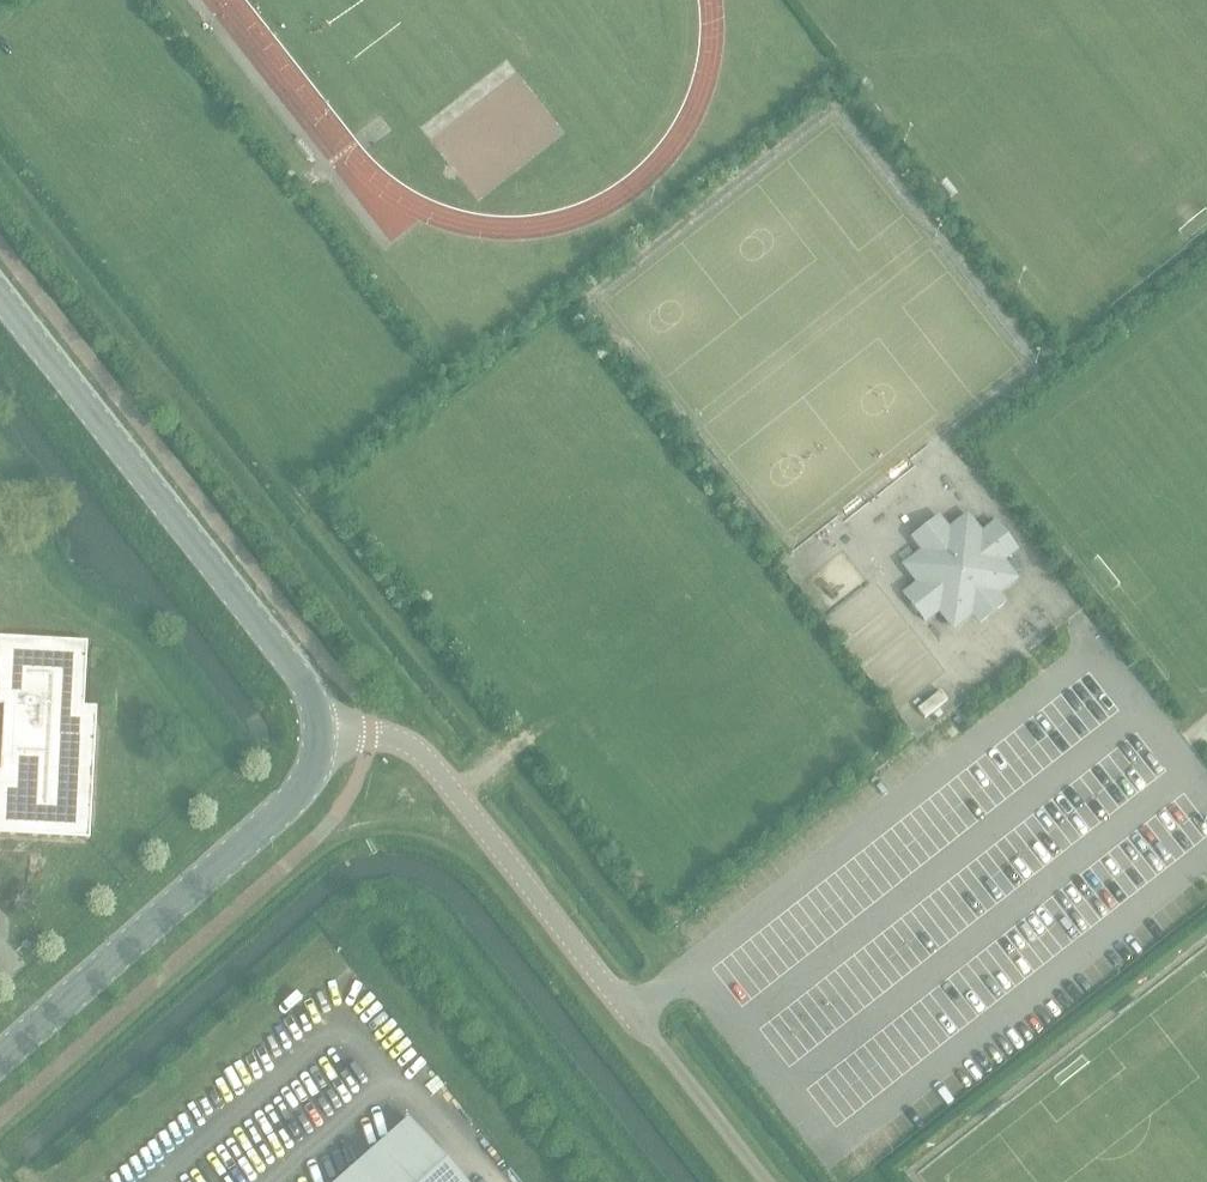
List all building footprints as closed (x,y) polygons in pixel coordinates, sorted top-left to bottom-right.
[(939,610),(953,628),(1015,579),(1001,561),(1016,549),(996,524),(981,536),(967,518),(948,533),(942,524),(917,543),(924,552),(905,566),(919,585),(905,596),(924,621),(939,610)] [(89,840),(97,708),(84,708),(87,643),(71,642),(0,638),(0,705),(4,705),(0,772),(0,835),(89,840)] [(408,1120),(338,1181),(463,1181),(408,1120)]
